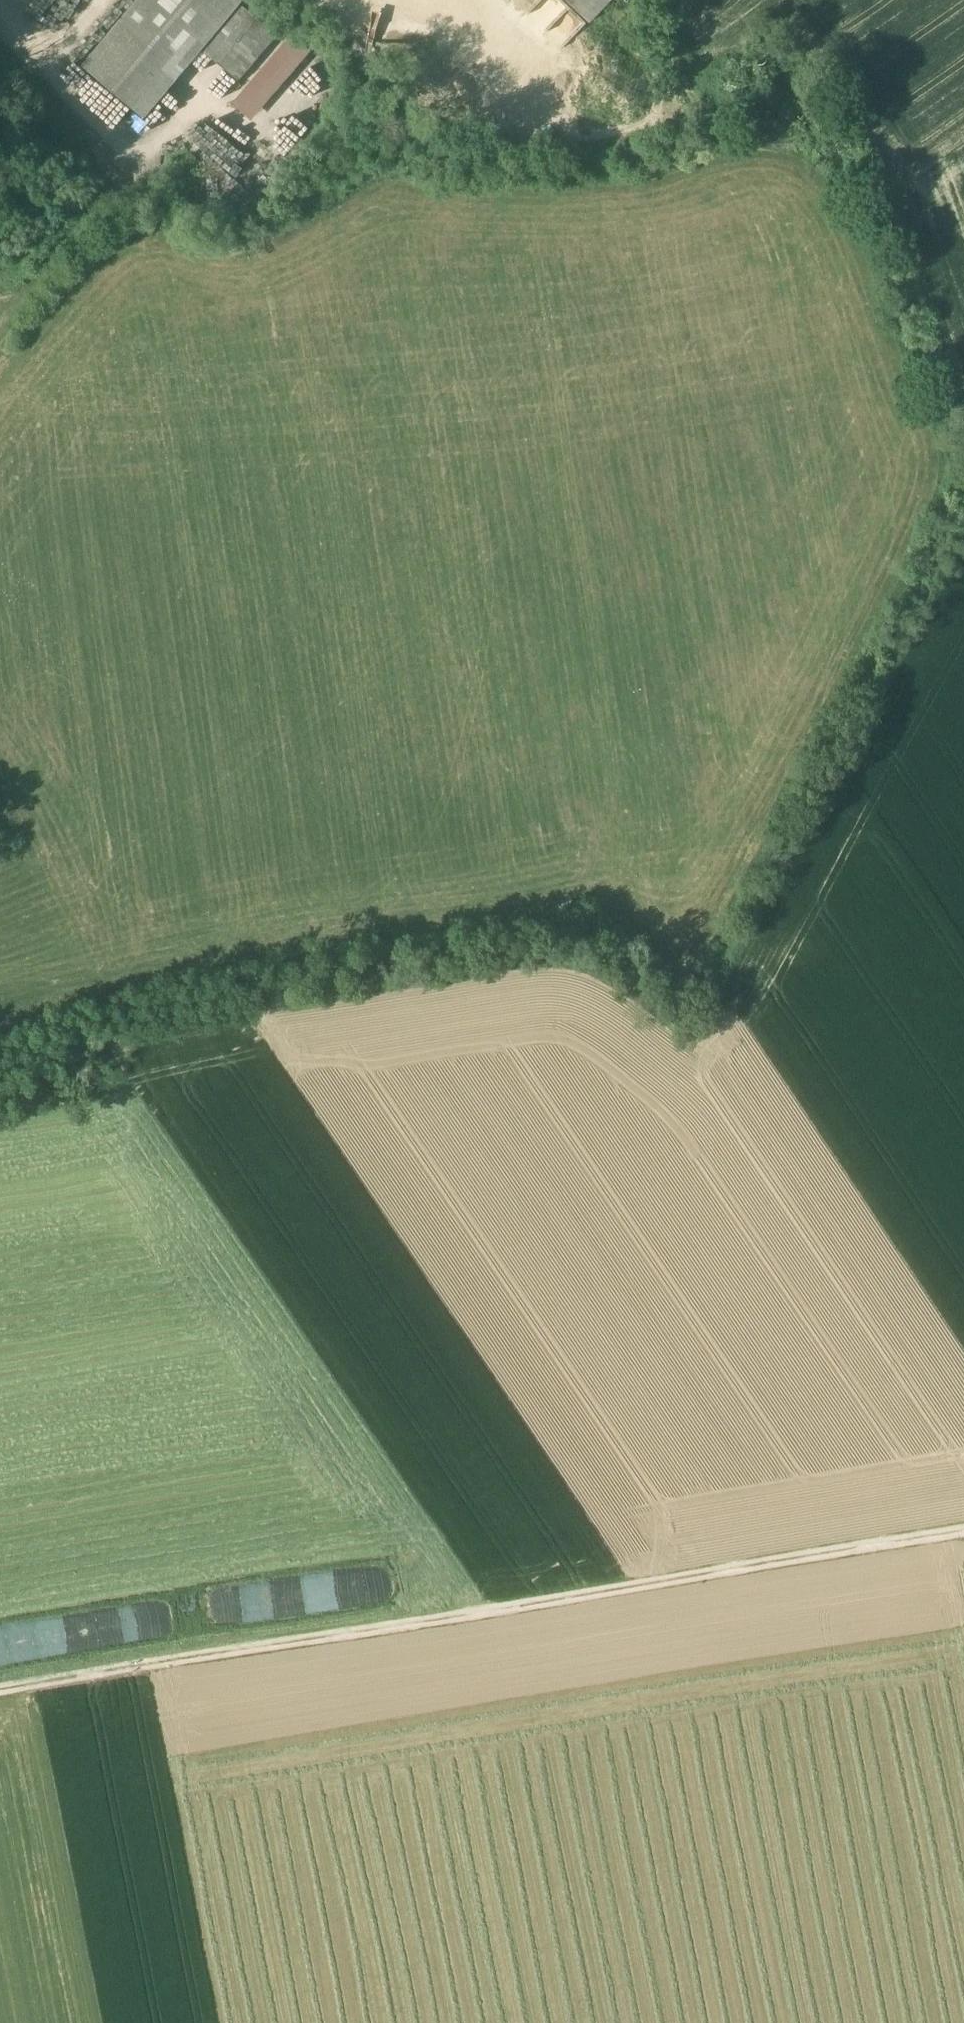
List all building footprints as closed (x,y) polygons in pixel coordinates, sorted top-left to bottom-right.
[(239,3),(242,0),(137,0),(82,66),(143,117),(201,49),(199,48),(238,2),(239,3)] [(589,21),(610,0),(567,0),(589,21)] [(239,3),(201,49),(238,80),(276,34),(239,3)] [(292,33),(232,101),(252,119),(312,51),(292,33)]
